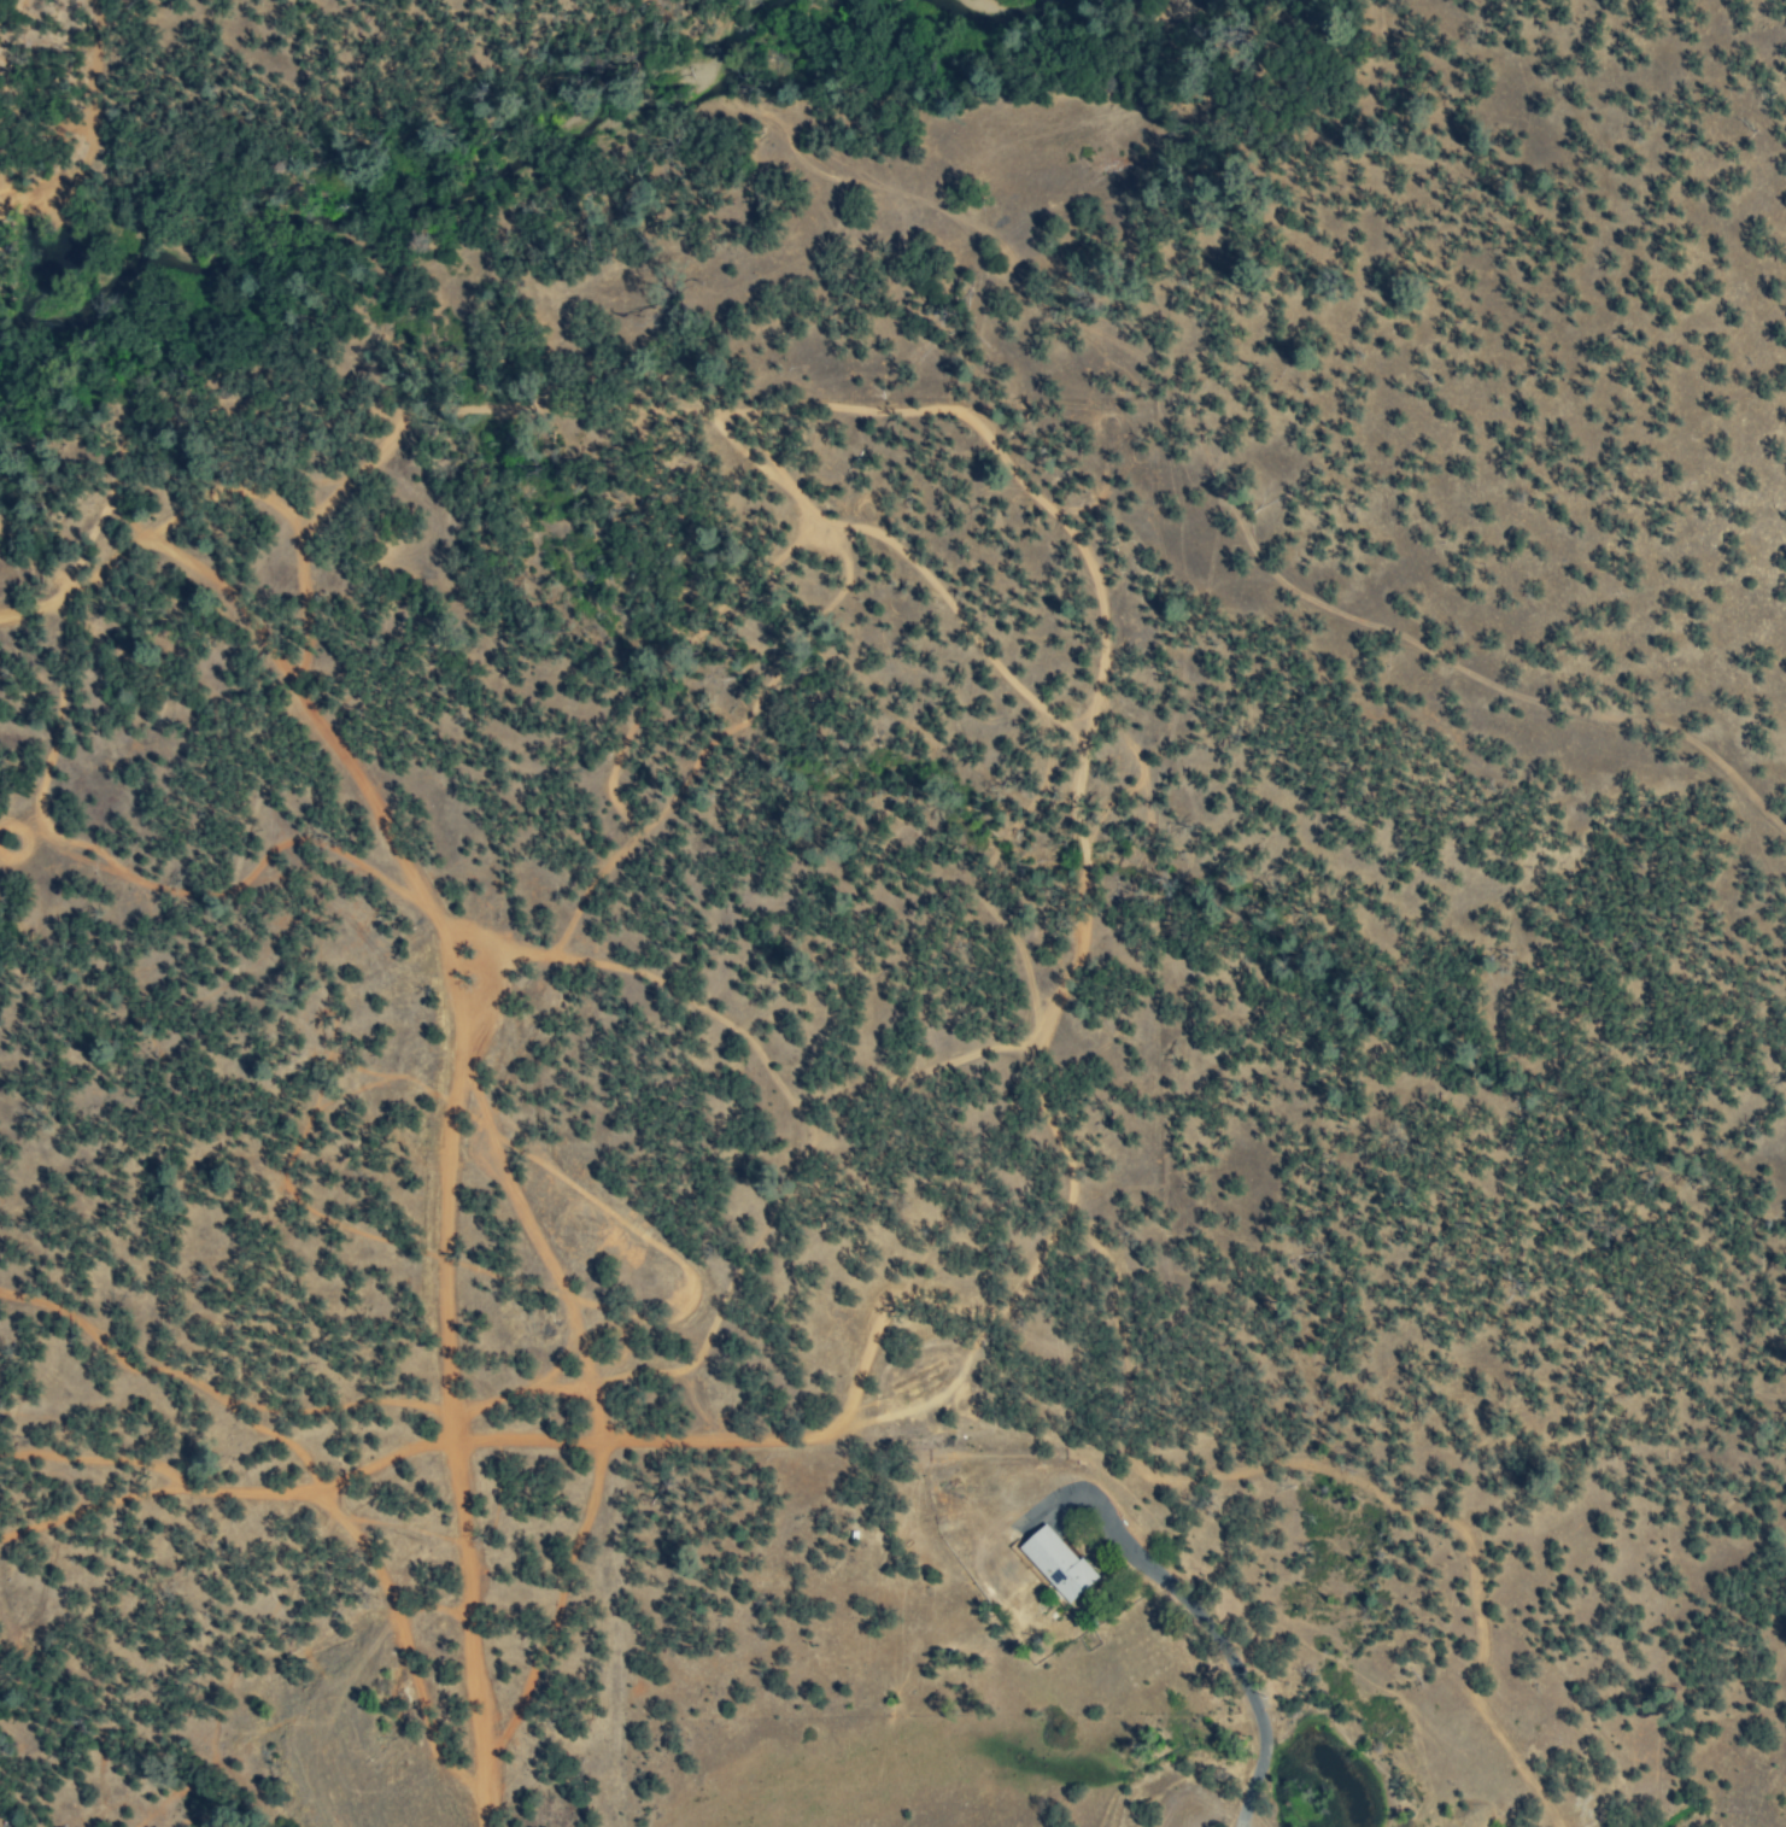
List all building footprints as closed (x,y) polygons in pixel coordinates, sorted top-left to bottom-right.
[(1066,1605),(1094,1582),(1048,1524),(1019,1547),(1066,1605)]
